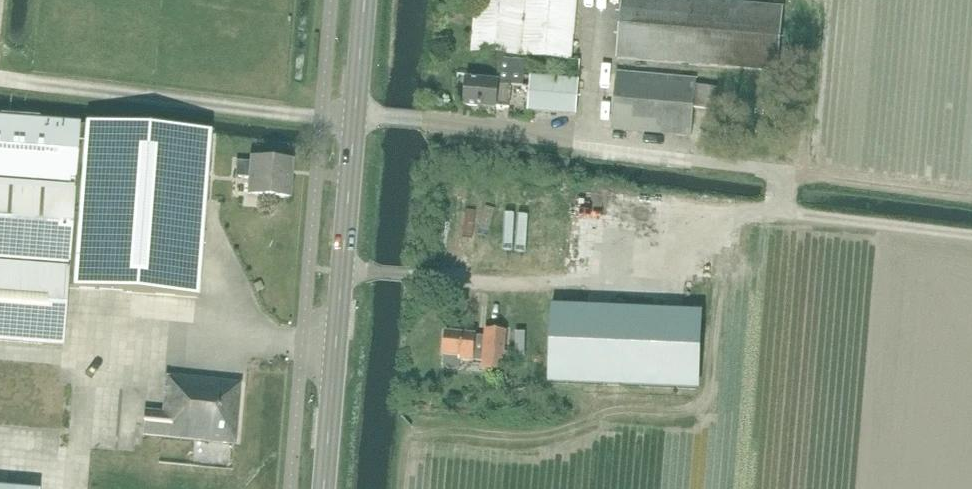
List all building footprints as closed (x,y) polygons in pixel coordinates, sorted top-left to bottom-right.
[(576,0),(476,0),(471,52),(570,61),(576,0)] [(782,8),(691,0),(621,0),(616,59),(777,72),(782,8)] [(523,77),(524,61),(499,59),(497,82),(466,80),(464,105),(496,108),(496,107),(508,108),(510,85),(529,86),(528,110),(576,114),(578,81),(530,77),(530,78),(523,77)] [(691,135),(696,79),(615,72),(611,129),(691,135)] [(210,136),(79,126),(0,119),(0,342),(62,347),(67,288),(197,298),(210,136)] [(289,198),(292,162),(251,159),(250,163),(236,162),(234,178),(249,179),(247,195),(289,198)] [(257,291),(264,288),(260,281),(253,284),(257,291)] [(552,305),(549,383),(697,389),(700,311),(552,305)] [(504,353),(506,332),(486,330),(485,342),(475,341),(475,335),(446,333),(444,355),(445,356),(444,366),(448,370),(456,371),(459,367),(460,360),(474,362),(474,360),(483,361),(482,370),(503,371),(503,363),(509,364),(510,353),(504,353)] [(235,444),(240,383),(165,376),(162,413),(144,412),(142,435),(235,444)]
